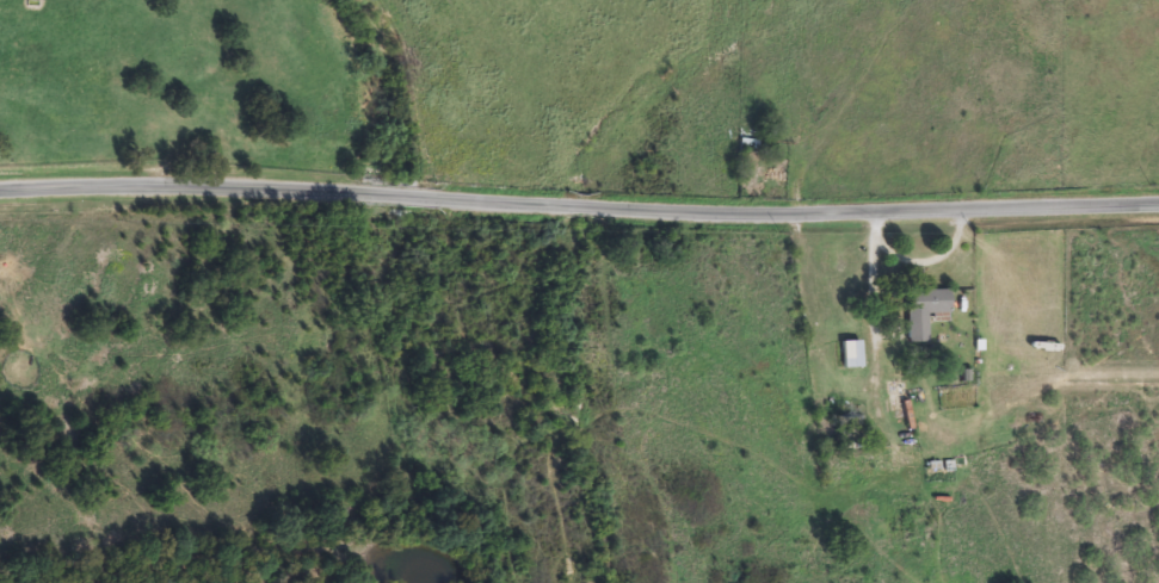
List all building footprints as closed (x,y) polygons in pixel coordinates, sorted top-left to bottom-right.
[(764,156),(738,155),(739,139),(765,141),(764,156)] [(949,312),(927,314),(927,343),(907,343),(906,291),(948,290),(949,312)] [(841,341),(861,341),(861,368),(841,368),(841,341)] [(858,448),(840,448),(840,417),(858,417),(858,448)]
